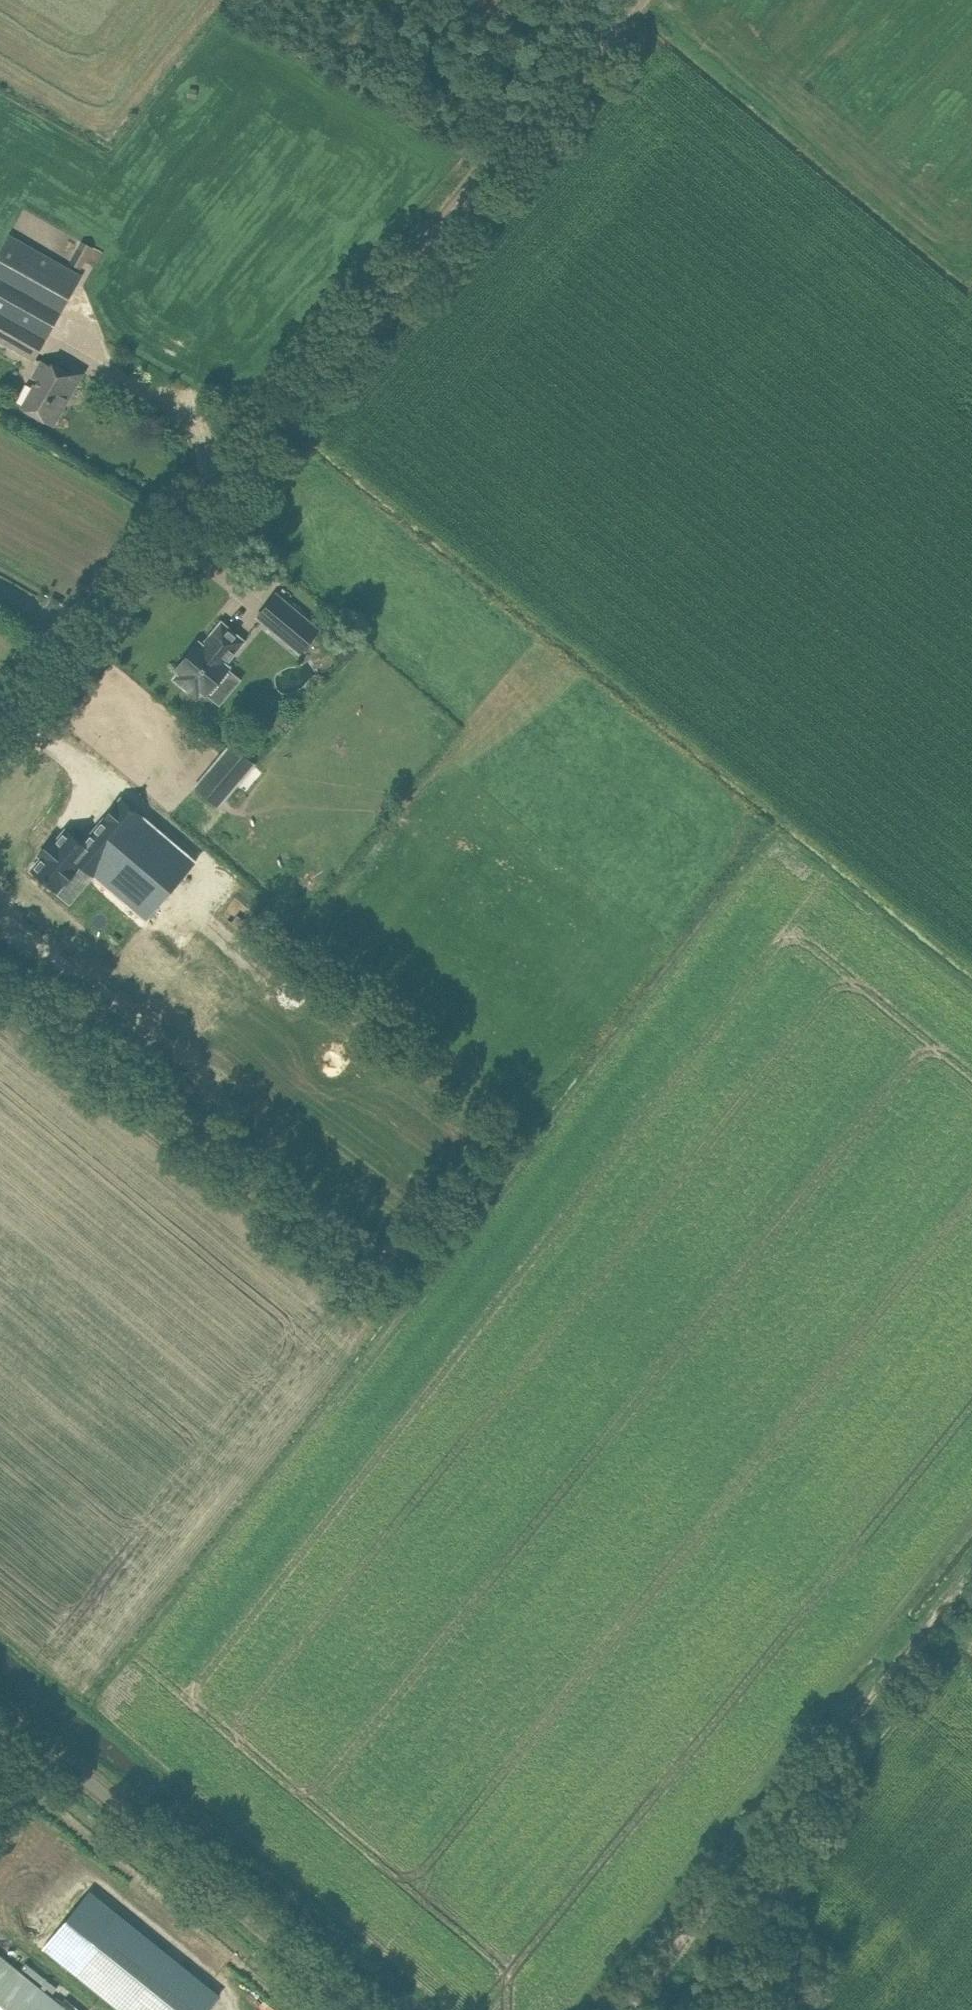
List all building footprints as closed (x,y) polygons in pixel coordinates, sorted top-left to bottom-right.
[(34,359),(45,339),(80,275),(9,235),(0,250),(0,339),(34,359)] [(71,265),(83,268),(89,244),(77,241),(71,265)] [(53,424),(83,371),(58,355),(51,367),(42,361),(33,376),(34,376),(36,373),(40,376),(23,407),(53,424)] [(257,616),(300,652),(318,630),(276,594),(257,616)] [(175,678),(197,697),(201,691),(206,695),(229,667),(225,664),(244,641),(222,623),(203,645),(198,641),(175,669),(180,673),(175,678)] [(193,785),(219,806),(255,762),(230,741),(193,785)] [(63,833),(29,872),(55,894),(82,863),(92,871),(89,876),(159,935),(208,877),(117,800),(78,845),(63,833)] [(44,1948),(122,2009),(207,2009),(220,1994),(90,1890),(44,1948)] [(63,2001),(57,1996),(53,2001),(0,1957),(0,2009),(81,2009),(66,1998),(63,2001)]
